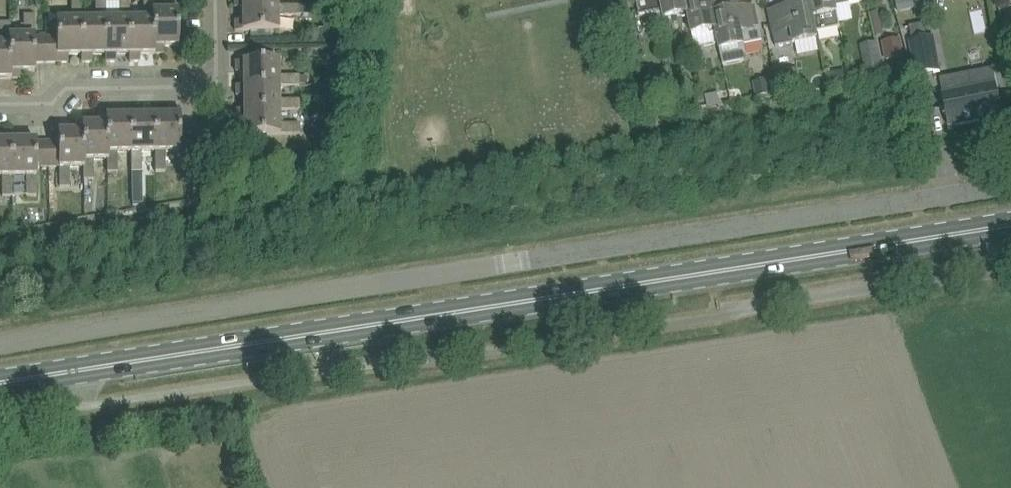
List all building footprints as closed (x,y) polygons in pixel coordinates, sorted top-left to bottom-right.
[(68,55),(81,55),(80,20),(79,0),(70,0),(71,20),(55,20),(56,38),(45,38),(45,63),(68,63),(68,55)] [(81,55),(82,55),(82,62),(92,62),(92,55),(105,55),(105,19),(104,20),(103,0),(93,0),(94,20),(80,20),(81,55)] [(130,54),(129,19),(128,19),(128,0),(118,0),(118,19),(105,19),(105,55),(106,55),(106,62),(116,62),(116,55),(130,54)] [(154,54),(154,11),(153,11),(153,0),(142,0),(143,19),(129,19),(130,54),(130,62),(140,61),(140,54),(154,54)] [(154,11),(154,54),(164,54),(164,47),(179,46),(178,0),(166,0),(166,11),(154,11)] [(637,3),(640,17),(663,12),(661,0),(636,0),(637,3)] [(663,12),(665,19),(688,14),(689,14),(686,1),(689,0),(661,0),(663,12)] [(719,42),(716,29),(717,29),(714,16),(732,12),(729,0),(689,0),(686,1),(689,14),(688,14),(696,47),(719,42)] [(792,8),(793,8),(809,4),(813,18),(816,33),(840,29),(836,7),(835,0),(791,0),(792,8)] [(817,38),(816,33),(813,18),(809,4),(793,8),(792,8),(769,12),(773,34),(790,30),(793,43),(817,38)] [(297,6),(235,7),(235,8),(242,7),(243,21),(235,21),(235,32),(277,31),(277,16),(297,16),(297,6)] [(299,6),(299,15),(309,15),(309,6),(299,6)] [(716,29),(719,42),(720,50),(724,65),(748,61),(745,44),(762,41),(760,28),(755,7),(732,12),(714,16),(717,29),(716,29)] [(35,63),(45,63),(45,38),(34,39),(33,16),(22,16),(22,37),(9,37),(10,79),(20,79),(20,72),(35,71),(35,63)] [(10,79),(9,37),(9,24),(0,24),(0,79),(10,79)] [(942,70),(935,36),(909,41),(916,75),(942,70)] [(880,70),(881,70),(876,43),(861,46),(866,72),(869,71),(870,76),(880,74),(880,70)] [(902,44),(884,48),(886,61),(904,57),(902,44)] [(236,86),(278,86),(298,85),(298,75),(277,75),(277,62),(236,62),(236,72),(243,72),(244,86),(236,86)] [(949,127),(979,121),(986,120),(1003,116),(1001,105),(999,95),(997,85),(993,69),(940,79),(943,95),(945,109),(949,127)] [(802,85),(799,70),(782,73),(785,88),(802,85)] [(838,76),(831,72),(826,73),(828,82),(829,89),(839,87),(838,76)] [(754,85),(756,96),(772,93),(772,92),(779,91),(777,82),(770,83),(770,82),(754,85)] [(237,110),(237,111),(278,110),(298,109),(297,99),(278,99),(278,86),(236,86),(237,96),(244,96),(244,110),(237,110)] [(697,103),(704,101),(705,101),(703,91),(695,93),(695,95),(697,103)] [(706,96),(708,106),(708,107),(721,104),(720,104),(718,93),(706,96)] [(146,116),(132,116),(128,116),(129,151),(131,151),(132,172),(141,172),(141,151),(153,151),(153,115),(156,116),(156,108),(153,108),(145,108),(146,116)] [(169,115),(156,116),(153,115),(153,151),(155,151),(155,172),(166,172),(166,151),(180,151),(180,108),(169,108),(169,115)] [(122,116),(105,116),(106,159),(107,159),(108,172),(118,172),(117,151),(129,151),(128,116),(132,116),(132,109),(128,109),(121,109),(122,116)] [(278,110),(237,111),(237,120),(244,120),(244,135),(298,134),(298,123),(279,123),(278,110)] [(81,124),(81,167),(84,167),(83,180),(94,180),(94,159),(106,159),(105,116),(98,116),(98,124),(81,124)] [(81,168),(81,167),(81,124),(74,124),(74,131),(59,131),(59,142),(48,142),(48,168),(58,168),(59,188),(68,188),(68,168),(81,168)] [(11,140),(12,177),(26,176),(26,196),(37,196),(37,168),(48,168),(48,142),(36,142),(36,140),(21,140),(21,133),(11,133),(11,140)] [(2,177),(2,197),(13,197),(12,177),(11,140),(0,140),(0,177),(2,177)]
